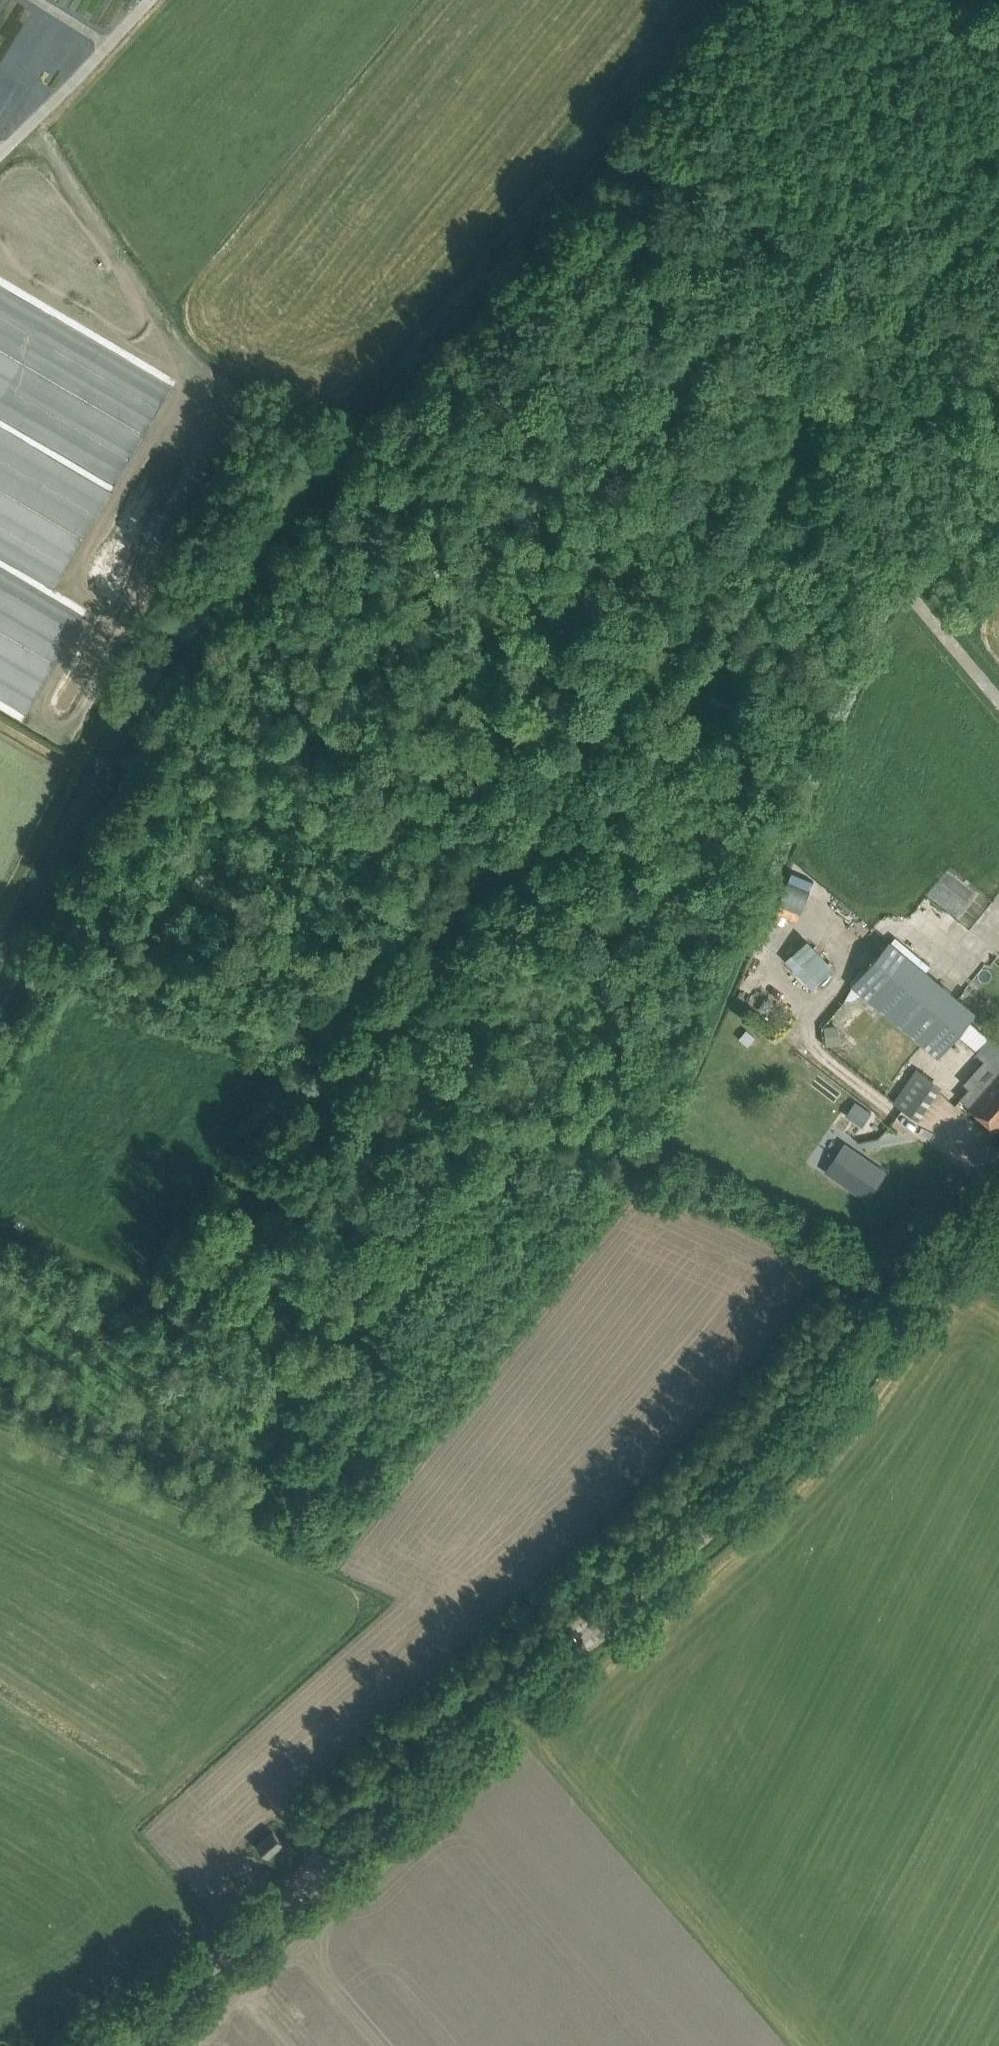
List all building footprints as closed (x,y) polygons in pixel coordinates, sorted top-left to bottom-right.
[(811,986),(832,964),(802,937),(782,958),(811,986)] [(852,984),(939,1056),(976,1012),(890,939),(852,984)] [(747,1029),(739,1038),(748,1046),(755,1037),(747,1029)] [(974,1086),(973,1085),(961,1098),(996,1129),(998,1125),(998,1058),(974,1086)] [(893,1102),(902,1108),(918,1119),(939,1090),(914,1072),(893,1102)] [(845,1145),(827,1170),(867,1197),(884,1172),(845,1145)] [(258,1845),(268,1856),(283,1842),(274,1831),(258,1845)]
